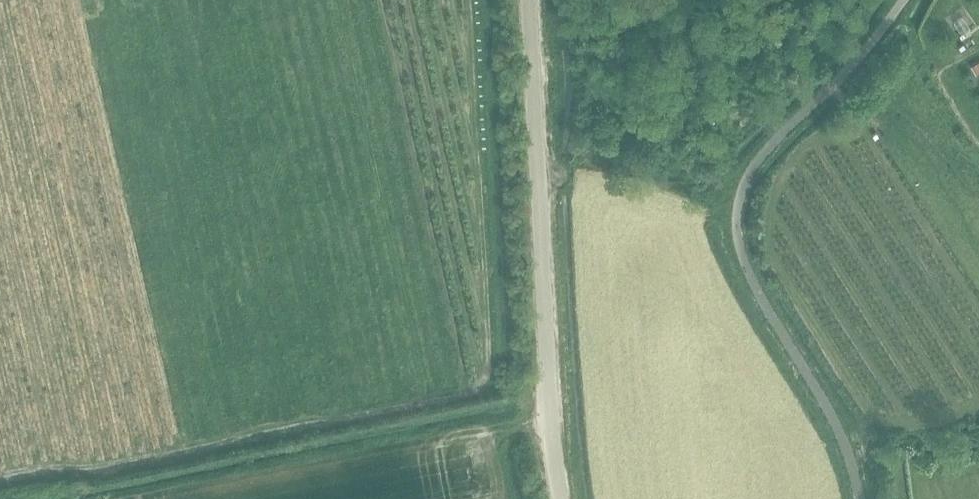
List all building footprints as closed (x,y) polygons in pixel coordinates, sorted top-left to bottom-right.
[(971,65),(976,73),(978,71),(978,60),(971,65)]
